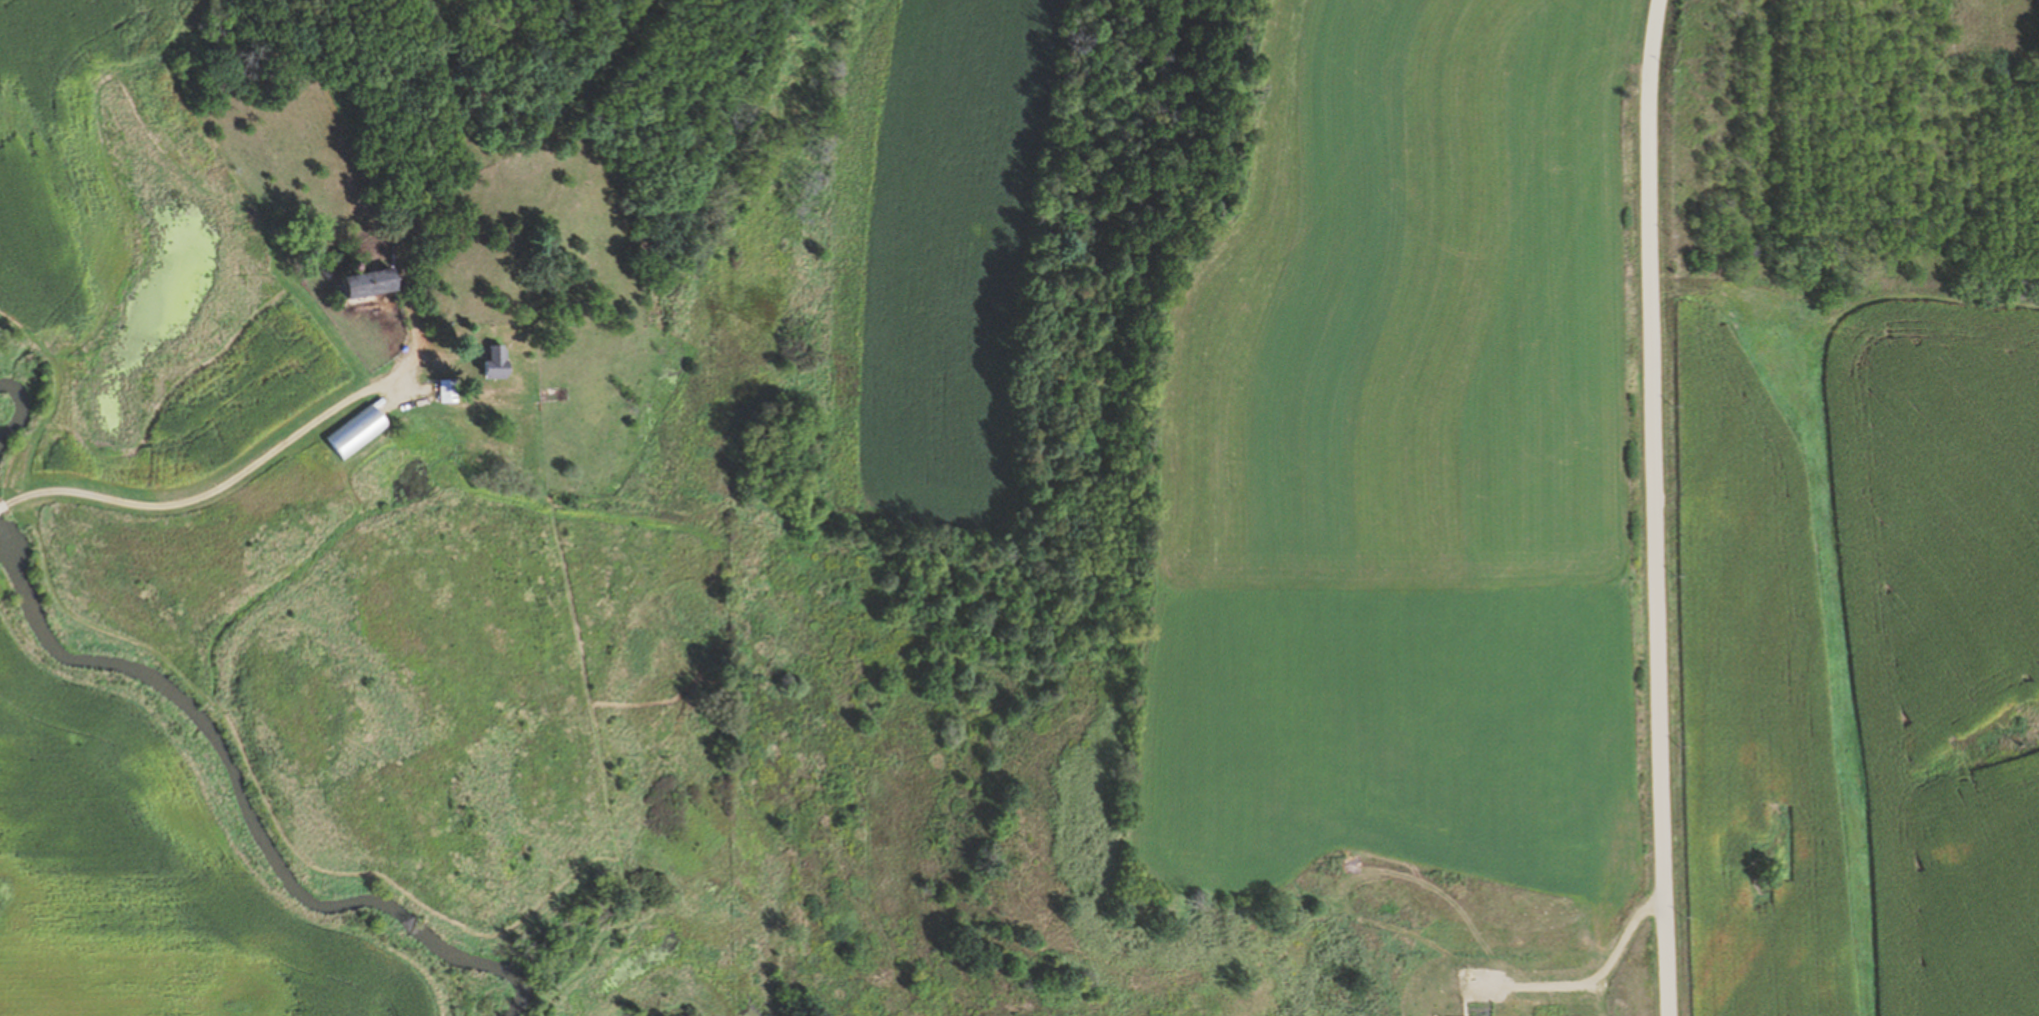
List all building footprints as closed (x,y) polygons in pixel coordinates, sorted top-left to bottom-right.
[(403,292),(400,270),(351,277),(354,299),(403,292)] [(486,361),(488,380),(514,377),(510,344),(490,347),(492,360),(486,361)] [(442,403),(459,403),(459,380),(442,380),(442,403)] [(572,387),(541,387),(541,402),(572,402),(572,387)] [(393,426),(377,402),(327,436),(343,460),(393,426)]
